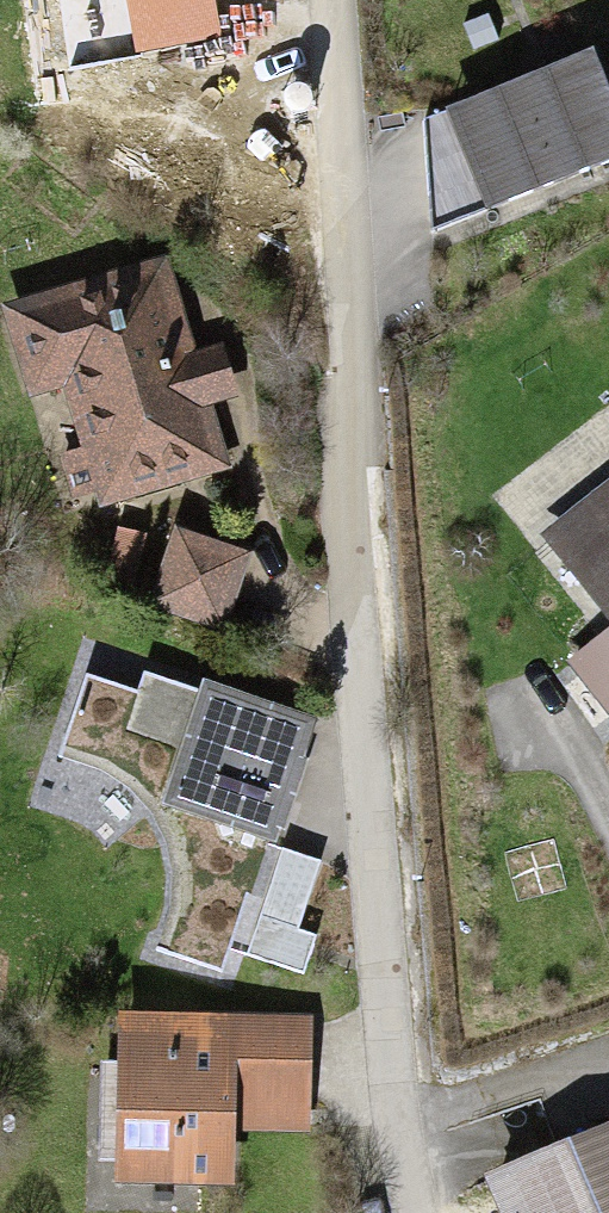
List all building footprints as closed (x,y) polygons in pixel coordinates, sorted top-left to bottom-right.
[(129,18),(274,0),(127,0),(129,18)] [(567,46),(413,110),(454,208),(608,143),(567,46)] [(169,252),(3,312),(78,517),(244,457),(169,252)] [(535,538),(608,629),(608,478),(535,538)] [(164,534),(143,607),(213,626),(233,553),(164,534)] [(178,894),(160,949),(228,972),(308,737),(139,678),(136,698),(81,682),(60,756),(107,777),(152,814),(174,854),(178,894)] [(206,1038),(113,1038),(112,1183),(219,1184),(219,1128),(301,1129),(303,1023),(207,1021),(206,1038)] [(482,1181),(495,1212),(608,1212),(608,1130),(482,1181)]
